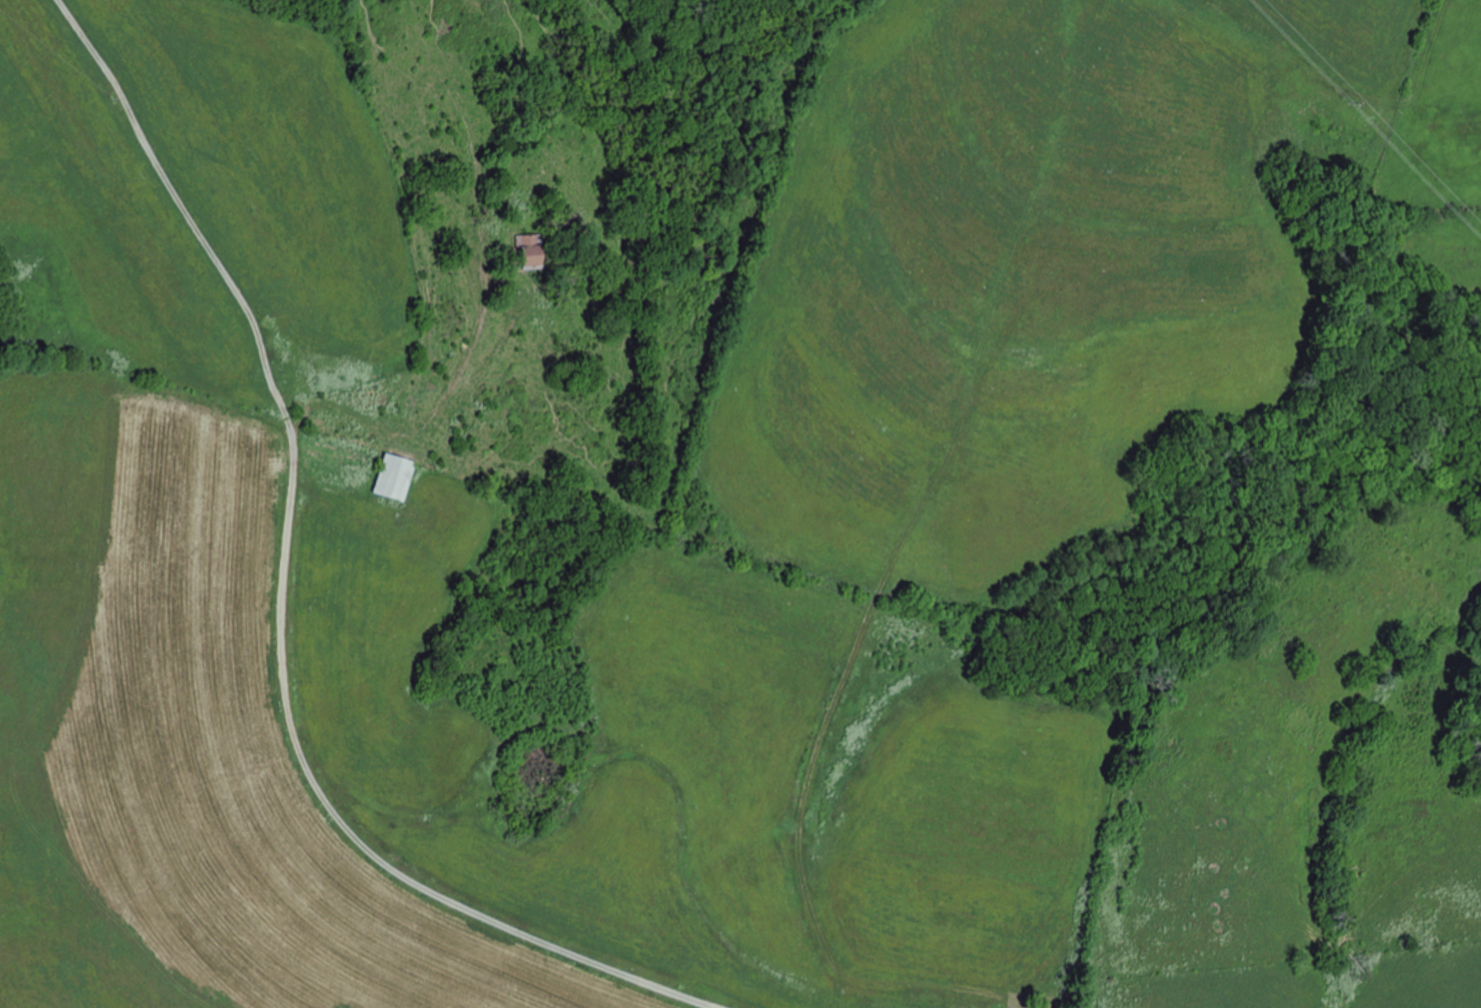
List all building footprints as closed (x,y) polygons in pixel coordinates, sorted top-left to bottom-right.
[(518,235),(518,263),(524,263),(524,269),(544,269),(544,235),(518,235)] [(406,502),(417,461),(387,453),(376,494),(406,502)]
